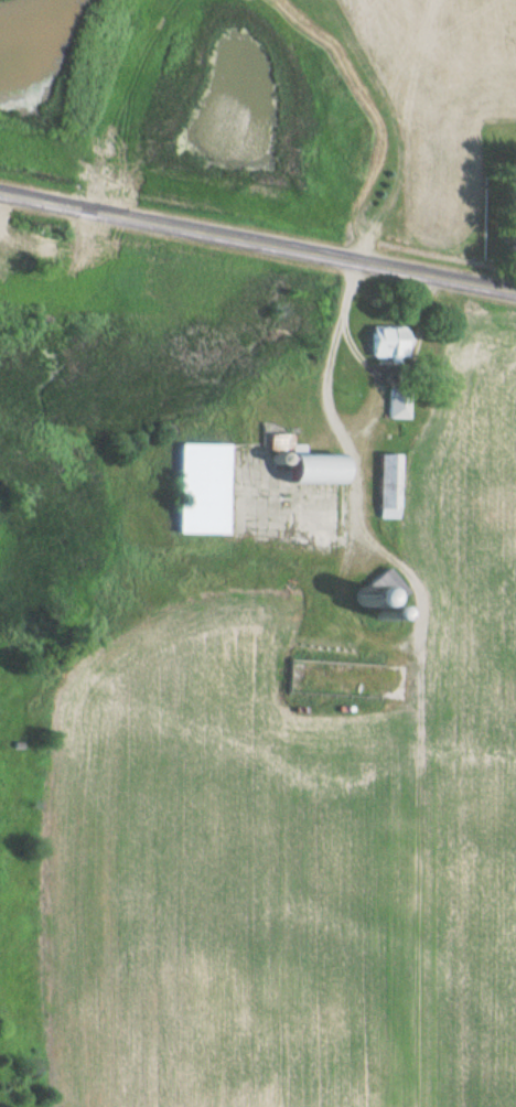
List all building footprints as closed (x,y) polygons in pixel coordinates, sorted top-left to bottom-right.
[(505,211),(515,211),(515,188),(505,188),(505,211)] [(405,357),(405,326),(366,327),(367,358),(405,357)] [(386,420),(408,420),(408,388),(386,388),(386,420)] [(220,445),(173,445),(172,533),(219,533),(220,445)] [(336,484),(335,454),(276,454),(277,485),(336,484)] [(397,519),(397,454),(375,454),(375,519),(397,519)]
